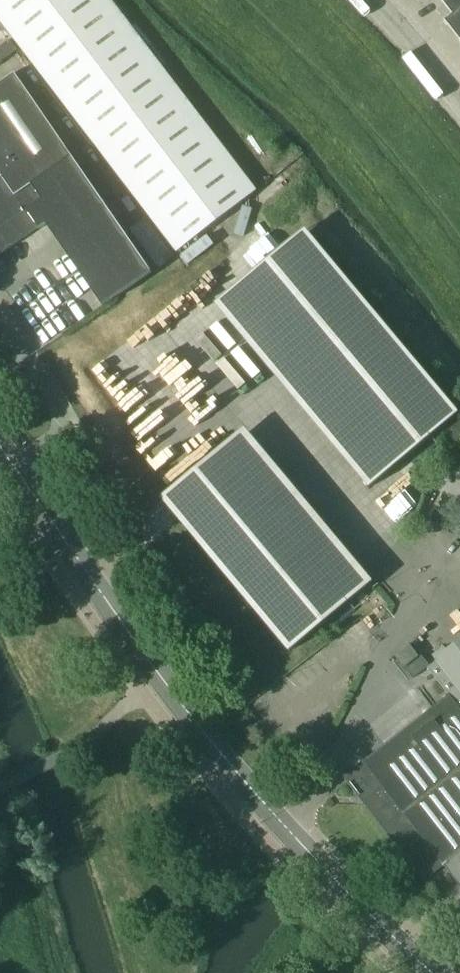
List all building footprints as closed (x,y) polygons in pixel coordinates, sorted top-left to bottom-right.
[(109,0),(0,0),(0,23),(175,252),(255,191),(161,68),(109,0)] [(452,15),(444,21),(459,41),(459,0),(440,0),(452,15)] [(16,49),(9,40),(0,47),(0,63),(16,49)] [(14,73),(0,82),(0,254),(39,228),(40,229),(46,224),(102,305),(151,272),(14,73)] [(307,230),(285,248),(216,306),(370,490),(459,415),(459,413),(307,230)] [(367,586),(236,431),(167,488),(157,497),(288,653),(346,604),(367,586)] [(441,483),(456,505),(459,502),(459,471),(441,483)] [(445,651),(441,646),(431,655),(435,659),(434,660),(435,661),(426,668),(447,695),(343,776),(358,796),(356,797),(362,804),(363,802),(423,880),(443,865),(459,887),(459,640),(445,651)] [(417,656),(408,644),(393,655),(399,663),(402,667),(417,656)]
